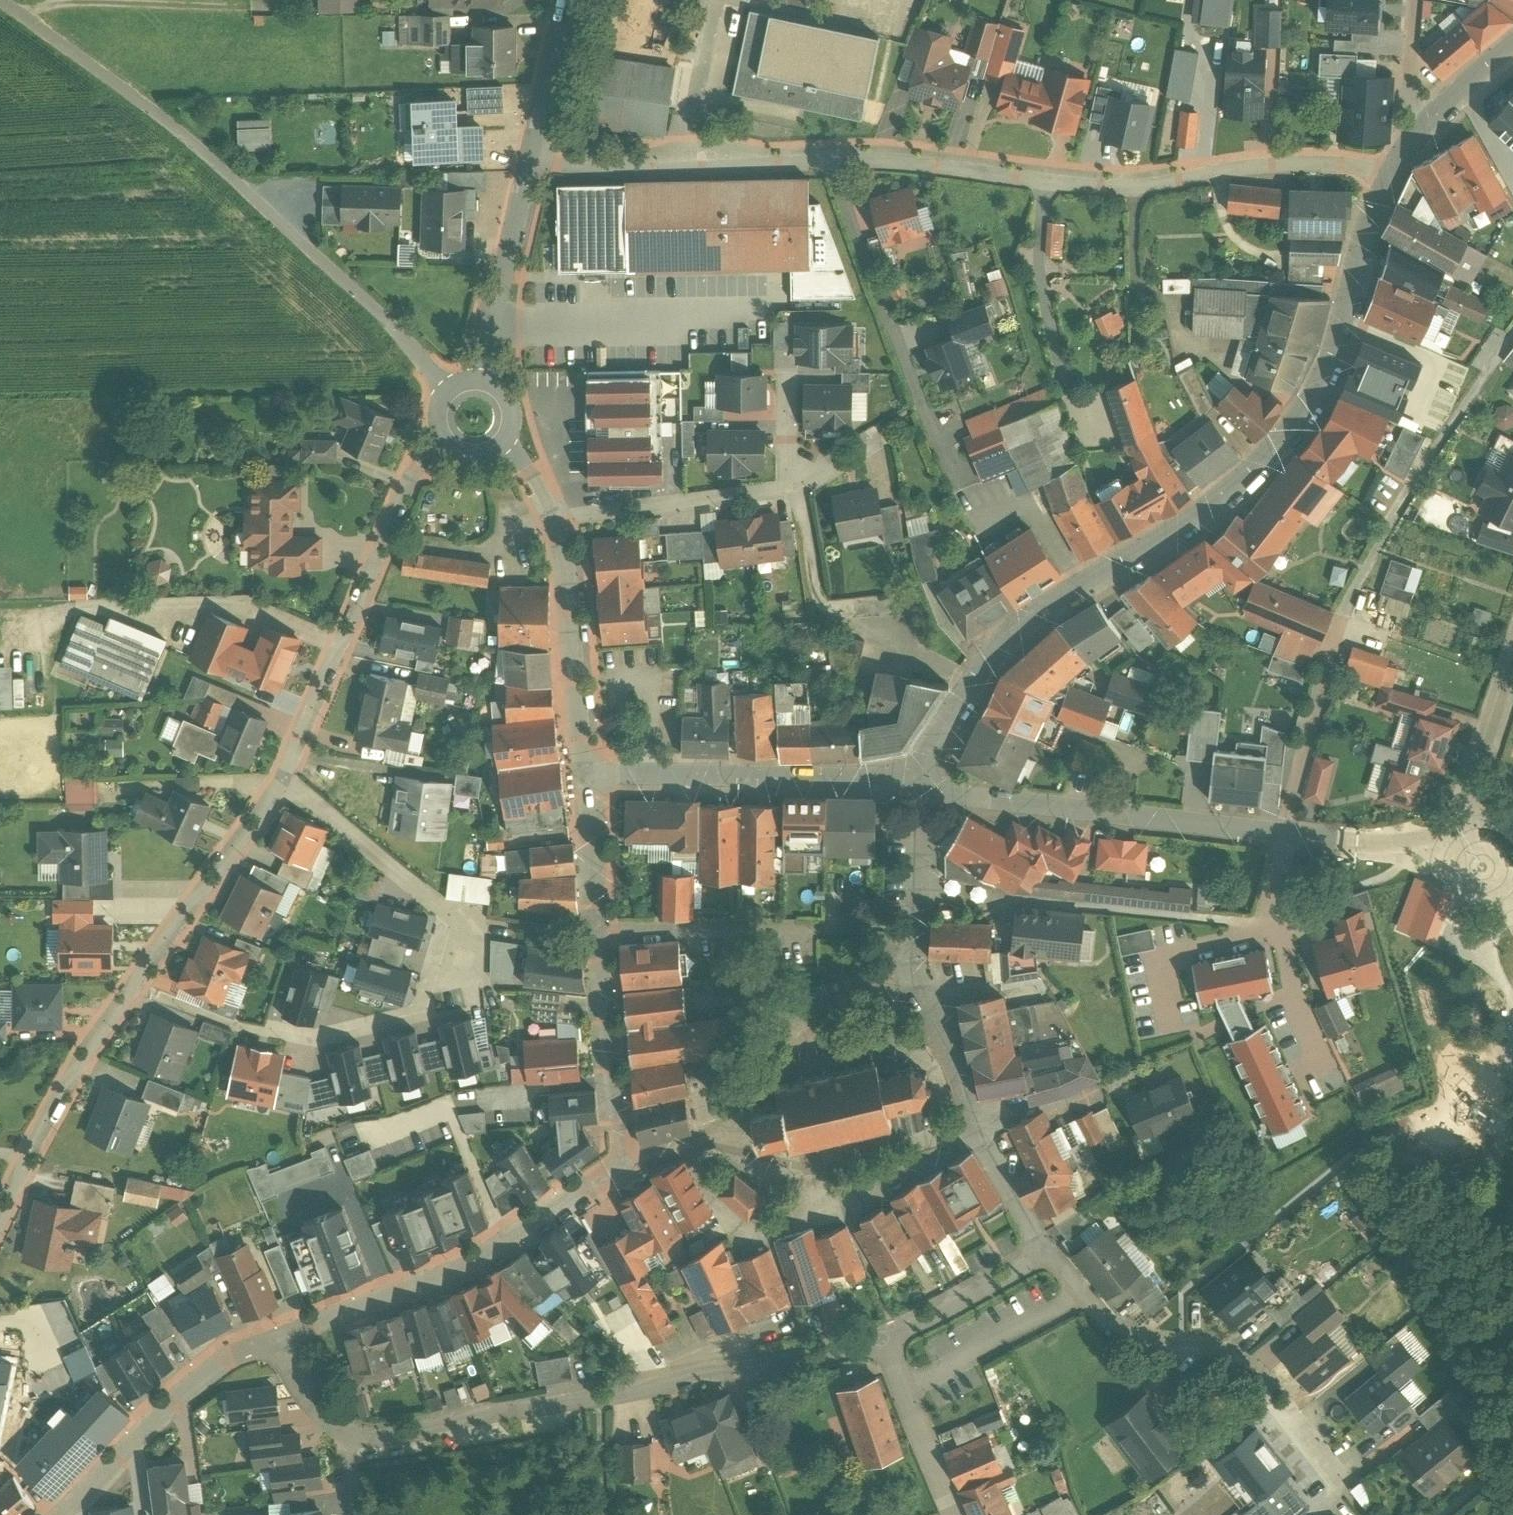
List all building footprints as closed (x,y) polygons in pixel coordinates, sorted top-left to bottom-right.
[(316,12),(352,13),(352,0),(316,0),(316,12)] [(1215,21),(1232,23),(1235,0),(1217,0),(1215,21)] [(1328,27),(1353,29),(1375,30),(1376,16),(1381,16),(1382,3),(1377,2),(1377,0),(1329,0),(1328,27)] [(1488,0),(1487,0),(1480,5),(1462,21),(1481,49),(1512,22),(1512,18),(1488,0)] [(1512,18),(1512,0),(1488,0),(1512,18)] [(1258,9),(1257,45),(1281,46),(1282,10),(1258,9)] [(450,12),(404,13),(406,55),(451,54),(450,12)] [(753,78),(766,21),(745,16),(729,96),(854,122),(859,101),(753,78)] [(872,43),(766,21),(753,78),(859,101),(872,43)] [(1423,54),(1443,79),(1481,49),(1462,21),(1423,54)] [(503,82),(504,28),(470,27),(470,47),(459,47),(458,81),(503,82)] [(948,39),(914,27),(904,57),(915,61),(902,98),(947,113),(960,76),(938,68),(948,39)] [(1020,34),(999,28),(984,79),(997,82),(990,108),(1029,119),(1026,128),(1067,139),(1083,81),(1041,69),(1037,85),(1008,77),(1020,34)] [(1375,30),(1353,29),(1352,41),(1359,41),(1380,43),(1381,31),(1375,30)] [(1359,41),(1352,41),(1335,40),(1334,53),(1358,54),(1359,41)] [(1264,51),(1229,50),(1226,114),(1261,115),(1264,51)] [(1319,75),(1344,76),(1344,74),(1356,75),(1358,54),(1334,53),(1320,52),(1319,75)] [(675,69),(597,54),(584,122),(662,137),(675,69)] [(1356,75),(1344,74),(1344,76),(1340,139),(1388,140),(1392,77),(1356,75)] [(1119,90),(1094,85),(1090,107),(1087,119),(1101,121),(1097,140),(1143,150),(1153,103),(1118,96),(1119,90)] [(502,86),(459,87),(460,118),(502,118),(502,86)] [(1486,115),(1512,145),(1512,86),(1486,115)] [(454,97),(399,100),(402,170),(482,166),(480,125),(455,126),(454,97)] [(1192,114),(1173,111),(1168,144),(1188,147),(1192,114)] [(269,115),(233,115),(233,151),(269,152),(269,115)] [(1473,136),(1413,168),(1440,218),(1476,199),(1481,208),(1505,195),(1473,136)] [(1444,230),(1411,174),(1383,235),(1426,259),(1427,257),(1451,270),(1467,244),(1444,230)] [(404,179),(331,179),(331,228),(404,228),(404,179)] [(810,180),(557,185),(559,272),(787,267),(811,267),(810,202),(810,180)] [(1282,190),(1230,184),(1227,210),(1279,216),(1282,190)] [(878,236),(881,246),(889,243),(920,234),(906,189),(867,201),(878,236)] [(459,195),(419,194),(417,247),(457,248),(459,195)] [(1351,196),(1291,194),(1289,232),(1290,233),(1345,234),(1346,214),(1351,214),(1351,196)] [(818,202),(810,202),(811,267),(787,267),(788,297),(855,297),(818,202)] [(1045,256),(1065,258),(1068,224),(1048,222),(1045,256)] [(1290,233),(1290,262),(1324,263),(1338,264),(1345,234),(1290,233)] [(897,266),(889,243),(881,246),(878,236),(865,241),(877,273),(897,266)] [(1445,272),(1391,241),(1381,277),(1382,277),(1433,300),(1445,272)] [(1324,263),(1290,262),(1289,282),(1324,283),(1324,263)] [(982,283),(988,299),(1006,292),(1000,276),(982,283)] [(1382,277),(1368,319),(1419,342),(1436,301),(1433,300),(1382,277)] [(1186,279),(1161,278),(1161,291),(1186,291),(1186,279)] [(1450,285),(1442,303),(1481,321),(1489,303),(1450,285)] [(1263,288),(1249,340),(1311,357),(1331,293),(1263,288)] [(936,388),(976,376),(966,342),(989,336),(981,307),(941,318),(948,343),(925,349),(936,388)] [(1123,331),(1117,309),(1092,316),(1098,337),(1123,331)] [(810,319),(811,364),(856,364),(855,329),(828,330),(827,318),(810,319)] [(811,364),(810,319),(771,320),(772,352),(787,352),(787,365),(811,364)] [(746,347),(746,327),(736,327),(735,347),(746,347)] [(1400,353),(1355,336),(1331,395),(1375,413),(1400,353)] [(1252,341),(1240,376),(1294,394),(1306,359),(1252,341)] [(1397,404),(1429,418),(1453,358),(1423,345),(1397,404)] [(1505,360),(1512,367),(1512,349),(1505,360)] [(712,374),(713,407),(750,407),(750,373),(712,374)] [(644,376),(577,376),(577,405),(587,405),(588,434),(580,434),(581,482),(659,483),(659,455),(645,455),(644,376)] [(1233,377),(1205,410),(1241,451),(1282,404),(1233,377)] [(1112,540),(1191,492),(1156,449),(1154,443),(1131,380),(1097,391),(1129,476),(1089,499),(1112,540)] [(829,430),(828,384),(792,385),(792,438),(830,438),(829,430)] [(828,384),(829,430),(858,430),(858,384),(828,384)] [(1375,413),(1331,395),(1318,420),(1325,424),(1319,434),(1364,458),(1386,420),(1375,413)] [(376,464),(394,424),(339,398),(326,425),(346,435),(340,447),(376,464)] [(1512,418),(1512,409),(1501,401),(1489,421),(1506,430),(1512,418)] [(1238,454),(1202,411),(1156,449),(1191,492),(1238,454)] [(1398,425),(1381,468),(1404,477),(1421,434),(1398,425)] [(755,429),(707,430),(708,471),(756,470),(755,429)] [(1353,454),(1311,431),(1293,453),(1329,482),(1353,454)] [(333,439),(299,439),(299,462),(333,462),(333,439)] [(1503,450),(1494,467),(1483,462),(1478,474),(1512,491),(1512,454),(1503,450)] [(1279,546),(1301,517),(1316,528),(1343,493),(1329,482),(1289,451),(1239,515),(1279,546)] [(298,474),(241,475),(242,560),(268,560),(268,574),(296,574),(296,561),(319,560),(319,532),(299,532),(298,474)] [(1010,545),(982,561),(1011,609),(1069,571),(1014,474),(980,494),(1010,545)] [(1470,514),(1512,535),(1512,491),(1478,474),(1467,490),(1479,496),(1470,514)] [(873,509),(870,488),(831,496),(840,541),(879,533),(873,509)] [(1045,516),(1074,567),(1112,545),(1083,495),(1045,516)] [(894,504),(873,509),(879,533),(882,546),(902,541),(894,504)] [(1277,546),(1232,509),(1209,538),(1254,575),(1277,546)] [(778,561),(770,512),(743,517),(750,565),(778,561)] [(750,565),(743,517),(716,521),(723,569),(750,565)] [(939,546),(938,530),(924,531),(923,517),(906,518),(909,569),(926,568),(925,547),(939,546)] [(662,532),(663,559),(697,557),(696,531),(662,532)] [(1144,572),(1180,606),(1216,580),(1230,593),(1251,578),(1209,538),(1202,533),(1144,572)] [(641,536),(577,543),(587,649),(652,643),(641,536)] [(491,557),(398,545),(394,576),(487,588),(491,557)] [(165,558),(142,561),(145,585),(168,582),(165,558)] [(1392,559),(1380,594),(1410,604),(1422,570),(1392,559)] [(982,562),(932,592),(961,639),(1010,608),(982,562)] [(1340,585),(1345,568),(1330,564),(1326,581),(1340,585)] [(1144,573),(1117,596),(1161,648),(1188,625),(1144,573)] [(1308,667),(1331,611),(1251,578),(1228,635),(1308,667)] [(545,588),(492,588),(492,646),(546,645),(545,588)] [(1087,601),(1050,628),(1077,662),(1113,635),(1087,601)] [(225,669),(232,672),(244,644),(241,643),(248,628),(209,611),(187,661),(222,677),(225,669)] [(439,627),(382,614),(374,649),(431,662),(439,627)] [(162,650),(80,615),(58,667),(140,702),(162,650)] [(470,646),(474,618),(454,615),(450,643),(470,646)] [(248,645),(244,644),(232,672),(244,678),(241,685),(280,702),(307,640),(259,619),(248,645)] [(1050,628),(992,678),(1037,699),(1077,662),(1050,628)] [(546,645),(492,646),(491,686),(545,679),(546,645)] [(740,678),(740,654),(719,654),(719,678),(740,678)] [(1106,670),(1098,695),(1059,683),(1048,719),(1112,738),(1116,724),(1101,719),(1106,702),(1139,712),(1150,674),(1128,667),(1125,676),(1106,670)] [(860,707),(885,714),(857,718),(859,759),(905,752),(948,687),(871,668),(860,707)] [(413,683),(365,671),(349,736),(406,750),(412,725),(398,721),(403,698),(442,707),(448,680),(415,672),(413,683)] [(190,675),(180,696),(200,705),(209,683),(190,675)] [(9,678),(9,707),(24,707),(25,678),(9,678)] [(992,678),(973,719),(1024,743),(1043,702),(1037,699),(992,678)] [(545,679),(491,686),(497,725),(550,716),(545,679)] [(684,717),(684,754),(729,756),(728,718),(725,719),(724,684),(700,685),(701,706),(703,706),(704,718),(684,717)] [(774,693),(735,694),(739,755),(776,756),(774,693)] [(216,729),(179,714),(163,755),(193,767),(197,755),(213,761),(216,754),(252,768),(272,720),(227,702),(216,729)] [(802,720),(778,720),(780,761),(812,761),(810,722),(809,703),(802,703),(802,720)] [(1395,755),(1438,766),(1449,726),(1407,714),(1395,755)] [(487,727),(502,833),(564,826),(550,716),(487,727)] [(810,722),(812,761),(859,759),(857,718),(810,722)] [(1024,743),(973,719),(953,762),(1004,786),(1024,743)] [(1203,764),(1202,802),(1260,808),(1263,783),(1280,785),(1283,735),(1258,726),(1257,754),(1213,748),(1213,732),(1185,729),(1181,760),(1203,764)] [(1095,776),(1106,748),(1073,736),(1063,764),(1095,776)] [(120,755),(120,740),(103,740),(103,754),(120,755)] [(1382,755),(1370,798),(1410,809),(1423,766),(1382,755)] [(1332,767),(1314,762),(1303,801),(1321,806),(1332,767)] [(91,809),(90,777),(63,778),(64,810),(91,809)] [(450,787),(394,778),(385,830),(442,839),(450,787)] [(192,846),(211,809),(175,790),(164,810),(138,796),(129,813),(192,846)] [(693,804),(625,802),(623,841),(667,843),(667,851),(691,851),(693,804)] [(735,805),(697,805),(695,881),(734,881),(735,805)] [(779,806),(735,805),(734,881),(777,882),(779,806)] [(282,806),(260,849),(304,871),(326,829),(282,806)] [(821,807),(779,806),(778,872),(792,872),(793,853),(820,853),(821,807)] [(866,807),(821,807),(820,853),(865,854),(866,807)] [(999,835),(963,816),(942,856),(1008,892),(1029,854),(1069,876),(1092,835),(1073,824),(1065,838),(1032,820),(1026,830),(1007,820),(999,835)] [(100,834),(40,835),(40,859),(57,859),(58,879),(62,879),(85,879),(100,879),(100,834)] [(572,839),(520,845),(522,877),(575,878),(572,839)] [(1142,844),(1098,839),(1094,868),(1138,873),(1142,844)] [(691,873),(655,872),(653,917),(690,919),(691,873)] [(493,879),(450,873),(446,897),(490,903),(493,879)] [(298,889),(271,876),(265,891),(276,897),(270,909),(285,916),(298,889)] [(1412,876),(1391,928),(1429,943),(1449,891),(1412,876)] [(512,877),(512,913),(575,915),(575,878),(522,877),(512,877)] [(1185,893),(1033,877),(1031,895),(1183,911),(1185,893)] [(85,896),(85,879),(62,879),(62,896),(85,896)] [(265,891),(238,879),(219,918),(257,936),(270,909),(276,897),(265,891)] [(1196,904),(1215,903),(1214,885),(1195,886),(1196,904)] [(1337,894),(1338,910),(1370,907),(1368,891),(1337,894)] [(371,936),(368,949),(402,958),(405,946),(420,950),(428,918),(373,903),(364,934),(371,936)] [(94,927),(94,904),(58,904),(58,975),(114,974),(114,927),(94,927)] [(1075,913),(1011,906),(1006,950),(1070,957),(1075,913)] [(1376,978),(1359,910),(1330,917),(1336,942),(1313,947),(1324,991),(1376,978)] [(984,926),(926,925),(926,959),(983,959),(984,926)] [(206,928),(194,961),(220,971),(226,982),(241,987),(256,947),(206,928)] [(1118,954),(1153,948),(1149,928),(1114,934),(1118,954)] [(588,947),(517,940),(513,984),(584,990),(588,947)] [(680,943),(619,947),(621,984),(682,980),(680,943)] [(364,962),(357,960),(348,990),(401,1004),(410,973),(399,970),(402,958),(368,949),(364,962)] [(1193,969),(1202,1008),(1273,993),(1265,954),(1193,969)] [(217,1005),(226,982),(220,971),(194,961),(181,956),(169,986),(217,1005)] [(329,974),(295,964),(279,1016),(313,1026),(329,974)] [(621,984),(627,1067),(673,1063),(721,1058),(717,1015),(686,1018),(682,980),(621,984)] [(60,984),(11,984),(10,1028),(60,1028),(60,984)] [(945,999),(954,1042),(1005,1031),(996,988),(945,999)] [(1327,1002),(1312,1009),(1324,1033),(1338,1027),(1327,1002)] [(185,1029),(149,1015),(131,1060),(175,1077),(193,1032),(185,1029)] [(224,1031),(189,1018),(185,1029),(193,1032),(220,1042),(224,1031)] [(438,1039),(427,1042),(435,1071),(446,1068),(448,1077),(481,1068),(468,1018),(435,1026),(438,1039)] [(435,1071),(427,1042),(417,1044),(413,1031),(380,1039),(383,1053),(374,1055),(381,1082),(389,1080),(391,1089),(426,1080),(424,1073),(435,1071)] [(1017,1088),(1005,1031),(954,1042),(967,1099),(1017,1088)] [(1310,1124),(1269,1033),(1224,1053),(1265,1144),(1310,1124)] [(576,1038),(521,1041),(521,1055),(510,1055),(512,1082),(578,1079),(576,1038)] [(381,1082),(374,1055),(362,1058),(358,1043),(323,1052),(330,1075),(310,1079),(303,1113),(371,1095),(368,1085),(381,1082)] [(284,1054),(234,1044),(223,1097),(303,1113),(310,1079),(280,1073),(284,1054)] [(1016,1076),(1023,1104),(1052,1093),(1092,1075),(1080,1049),(1049,1064),(1016,1076)] [(739,1105),(747,1145),(775,1139),(778,1152),(877,1130),(879,1142),(913,1133),(907,1109),(916,1097),(915,1080),(902,1067),(869,1075),(865,1060),(765,1083),(768,1098),(739,1105)] [(630,1111),(681,1100),(673,1063),(627,1067),(630,1111)] [(1362,1109),(1405,1089),(1397,1070),(1353,1090),(1362,1109)] [(1178,1076),(1123,1099),(1139,1138),(1195,1115),(1178,1076)] [(591,1082),(541,1084),(543,1116),(550,1116),(552,1138),(538,1148),(555,1179),(599,1153),(580,1124),(593,1121),(591,1082)] [(178,1097),(144,1083),(137,1101),(148,1106),(170,1115),(178,1097)] [(137,1101),(104,1088),(84,1140),(127,1157),(148,1106),(137,1101)] [(681,1100),(630,1111),(638,1145),(688,1134),(681,1100)] [(1119,1138),(1104,1107),(1090,1113),(1102,1138),(1105,1144),(1119,1138)] [(482,1112),(458,1113),(459,1132),(483,1131),(482,1112)] [(1102,1138),(1090,1113),(1074,1121),(1087,1146),(1102,1138)] [(1032,1117),(998,1133),(1016,1172),(1004,1179),(1020,1209),(1028,1207),(1035,1219),(1071,1202),(1032,1117)] [(550,1184),(517,1141),(491,1161),(524,1204),(550,1184)] [(368,1148),(341,1158),(349,1179),(375,1169),(368,1148)] [(326,1149),(267,1168),(265,1161),(244,1168),(256,1202),(277,1195),(275,1190),(333,1170),(326,1149)] [(914,1188),(934,1222),(964,1204),(976,1224),(1002,1209),(970,1156),(914,1188)] [(680,1165),(644,1177),(650,1185),(679,1234),(709,1216),(680,1165)] [(440,1175),(466,1234),(487,1224),(462,1166),(440,1175)] [(761,1199),(728,1173),(709,1197),(743,1223),(761,1199)] [(437,1246),(466,1234),(440,1175),(411,1188),(437,1246)] [(150,1205),(153,1180),(119,1176),(116,1201),(150,1205)] [(63,1205),(27,1198),(14,1263),(65,1273),(70,1250),(92,1255),(99,1219),(106,1221),(113,1187),(69,1178),(63,1205)] [(643,1255),(679,1234),(650,1185),(614,1206),(626,1226),(643,1255)] [(437,1246),(411,1188),(375,1203),(400,1262),(437,1246)] [(934,1222),(914,1188),(888,1201),(913,1247),(933,1235),(953,1267),(958,1264),(934,1222)] [(913,1247),(888,1201),(849,1223),(875,1268),(913,1247)] [(296,1224),(300,1233),(286,1238),(305,1288),(322,1281),(326,1292),(367,1276),(341,1207),(296,1224)] [(595,1250),(572,1219),(528,1252),(575,1314),(597,1298),(573,1267),(595,1250)] [(862,1278),(843,1223),(809,1235),(823,1276),(840,1270),(845,1284),(862,1278)] [(1063,1252),(1080,1274),(1115,1247),(1098,1225),(1063,1252)] [(643,1255),(626,1226),(593,1245),(595,1250),(649,1344),(673,1331),(641,1274),(651,1269),(643,1255)] [(790,1303),(827,1292),(823,1276),(809,1235),(808,1228),(771,1239),(790,1303)] [(247,1245),(219,1257),(246,1319),(247,1319),(278,1306),(262,1269),(258,1271),(247,1245)] [(676,1263),(709,1338),(788,1304),(763,1246),(735,1258),(745,1282),(733,1287),(716,1246),(676,1263)] [(1134,1271),(1115,1247),(1080,1274),(1099,1298),(1119,1283),(1134,1271)] [(520,1249),(495,1270),(526,1308),(552,1288),(520,1249)] [(1262,1296),(1270,1290),(1264,1282),(1244,1257),(1200,1291),(1226,1324),(1262,1296)] [(1134,1271),(1119,1283),(1147,1319),(1165,1305),(1138,1269),(1134,1271)] [(1304,1303),(1277,1271),(1264,1282),(1270,1290),(1262,1296),(1269,1304),(1263,1310),(1276,1326),(1304,1303)] [(475,1286),(447,1296),(464,1342),(490,1332),(484,1324),(494,1319),(518,1340),(536,1320),(494,1273),(475,1286)] [(153,1296),(167,1288),(159,1274),(145,1283),(153,1296)] [(214,1288),(175,1309),(192,1343),(232,1321),(214,1288)] [(1297,1336),(1272,1356),(1305,1398),(1354,1359),(1331,1330),(1344,1320),(1322,1292),(1286,1321),(1297,1336)] [(447,1296),(422,1305),(439,1351),(464,1342),(447,1296)] [(840,1329),(831,1300),(817,1304),(826,1333),(840,1329)] [(421,1305),(394,1313),(406,1357),(434,1350),(421,1305)] [(408,1372),(392,1314),(330,1331),(343,1375),(384,1364),(388,1377),(408,1372)] [(152,1327),(127,1342),(129,1346),(130,1345),(151,1379),(152,1379),(175,1364),(152,1327)] [(1334,1403),(1346,1418),(1399,1375),(1396,1370),(1408,1360),(1388,1336),(1354,1364),(1365,1377),(1334,1403)] [(129,1346),(106,1360),(129,1397),(154,1382),(152,1379),(151,1379),(130,1345),(129,1346)] [(532,1361),(536,1384),(570,1378),(566,1355),(532,1361)] [(60,1413),(13,1464),(47,1495),(119,1417),(54,1357),(29,1384),(60,1413)] [(1417,1396),(1399,1375),(1346,1418),(1364,1439),(1417,1396)] [(868,1381),(828,1393),(852,1468),(891,1456),(868,1381)] [(274,1385),(218,1391),(222,1426),(242,1423),(243,1430),(279,1426),(274,1385)] [(1424,1426),(1389,1454),(1425,1500),(1477,1460),(1449,1424),(1465,1412),(1447,1389),(1415,1414),(1424,1426)] [(724,1393),(653,1421),(669,1461),(704,1448),(716,1479),(752,1465),(724,1393)] [(1139,1477),(1176,1449),(1137,1399),(1101,1427),(1139,1477)] [(1249,1425),(1201,1463),(1239,1511),(1245,1506),(1277,1481),(1287,1473),(1249,1425)] [(955,1495),(993,1479),(1012,1471),(993,1426),(936,1450),(955,1495)] [(275,1428),(242,1433),(248,1470),(299,1463),(295,1439),(277,1441),(275,1428)] [(4,1463),(4,1462),(11,1434),(0,1431),(0,1462),(4,1463)] [(643,1445),(616,1445),(616,1479),(643,1478),(643,1445)] [(141,1464),(146,1514),(188,1514),(188,1512),(204,1511),(201,1481),(183,1483),(181,1460),(141,1464)] [(314,1463),(265,1471),(270,1505),(320,1497),(314,1463)] [(8,1475),(0,1482),(0,1514),(15,1514),(30,1501),(8,1475)] [(955,1495),(963,1514),(1009,1514),(993,1479),(955,1495)] [(1252,1514),(1294,1514),(1301,1510),(1277,1481),(1245,1506),(1252,1514)] [(1009,1482),(999,1487),(1005,1501),(1016,1496),(1009,1482)] [(1042,1514),(1067,1514),(1062,1497),(1039,1504),(1042,1514)]
